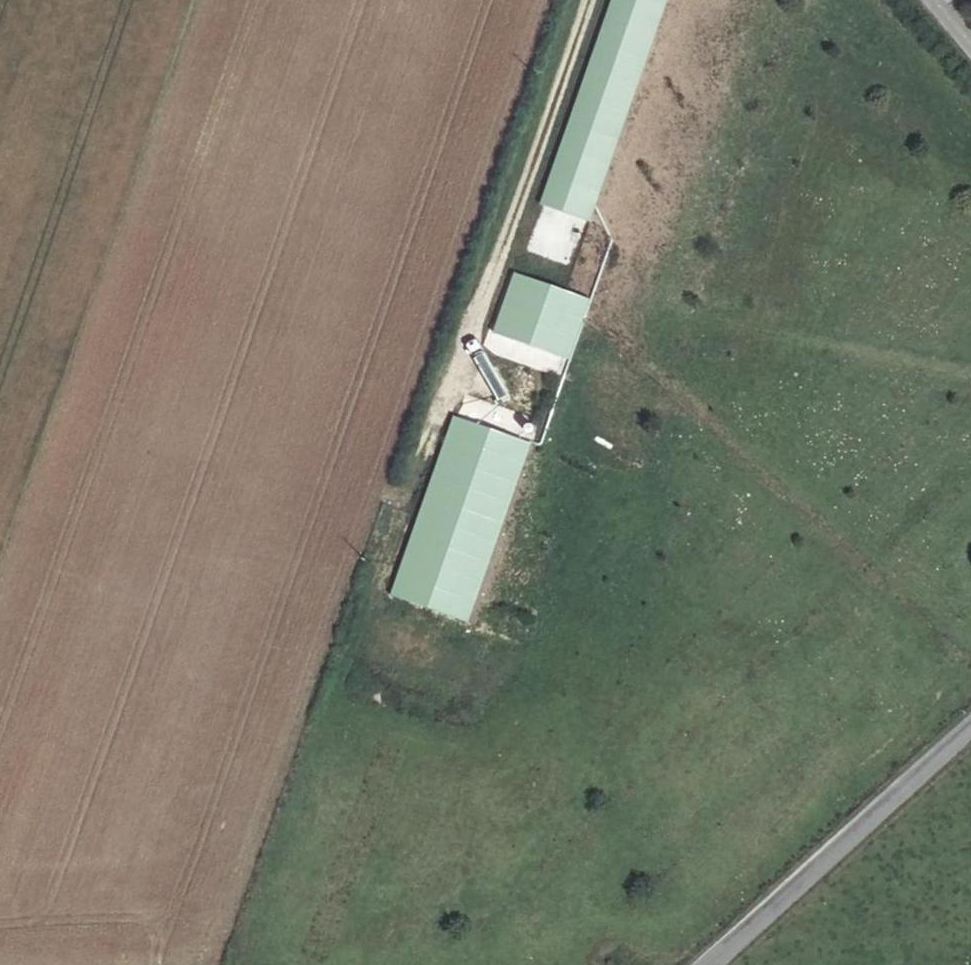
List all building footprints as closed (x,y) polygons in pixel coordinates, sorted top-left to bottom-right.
[(543,203),(593,220),(669,0),(613,0),(543,203)] [(517,272),(495,333),(566,358),(588,297),(517,272)] [(527,440),(455,415),(393,594),(464,619),(527,440)]
